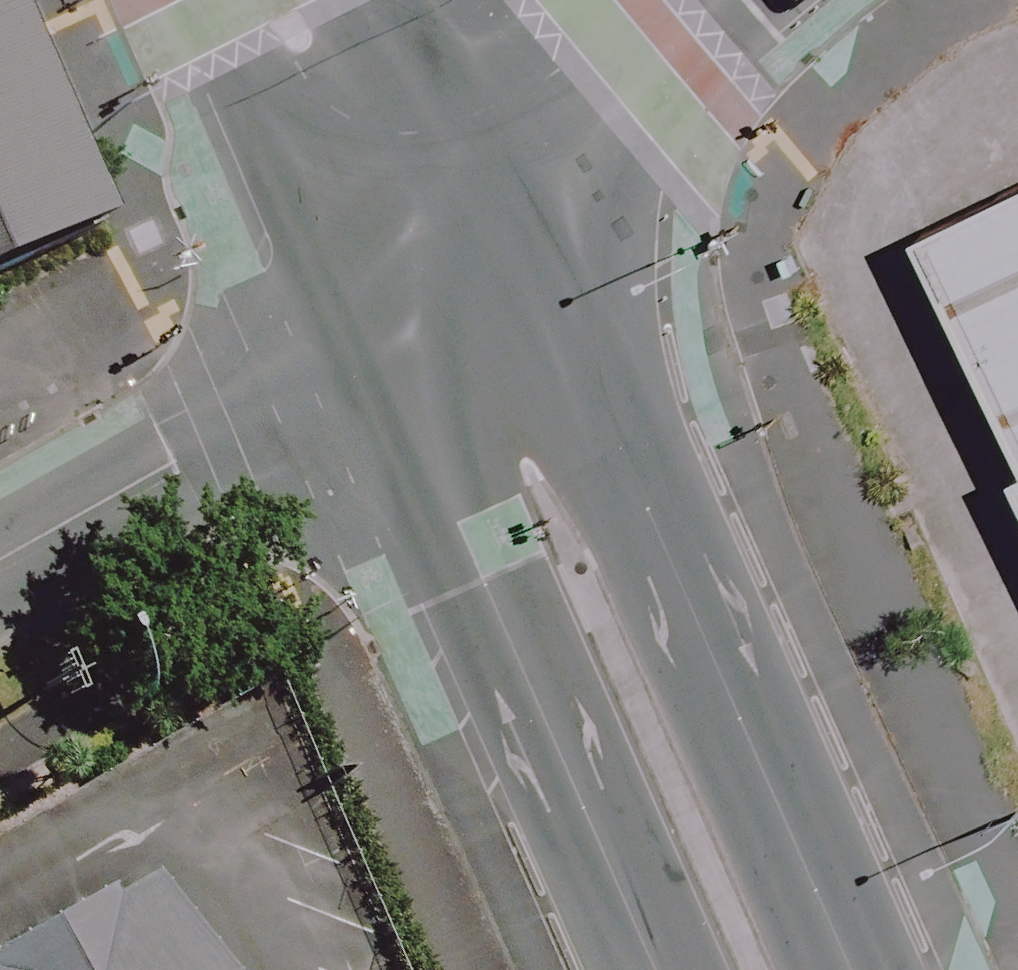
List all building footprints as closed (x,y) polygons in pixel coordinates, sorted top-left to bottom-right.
[(96,220),(0,0),(0,261),(96,220)] [(845,170),(1017,513),(1017,84),(845,170)] [(129,886),(0,963),(0,969),(179,969),(129,886)]
